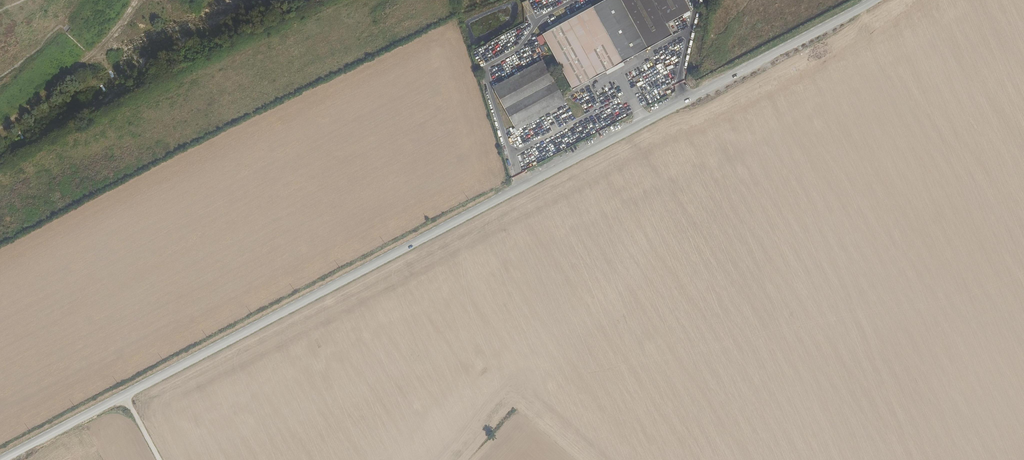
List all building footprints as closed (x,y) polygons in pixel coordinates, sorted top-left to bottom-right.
[(468,1),(468,3),(468,6),(465,6),(466,9),(468,9),(476,6),(480,7),(480,8),(488,6),(489,6),(489,5),(493,5),(493,3),(503,0),(468,0),(468,1)] [(581,83),(679,28),(676,22),(673,18),(698,4),(695,0),(603,0),(550,29),(581,83)] [(700,8),(698,4),(673,18),(676,22),(700,8)] [(486,19),(470,23),(474,37),(490,32),(486,19)] [(537,37),(540,45),(545,43),(542,35),(537,37)] [(546,56),(501,81),(504,85),(548,60),(546,56)] [(572,92),(553,58),(548,60),(567,94),(572,92)] [(567,94),(548,60),(504,85),(522,119),(567,94)] [(595,126),(602,123),(600,117),(593,119),(595,126)]
